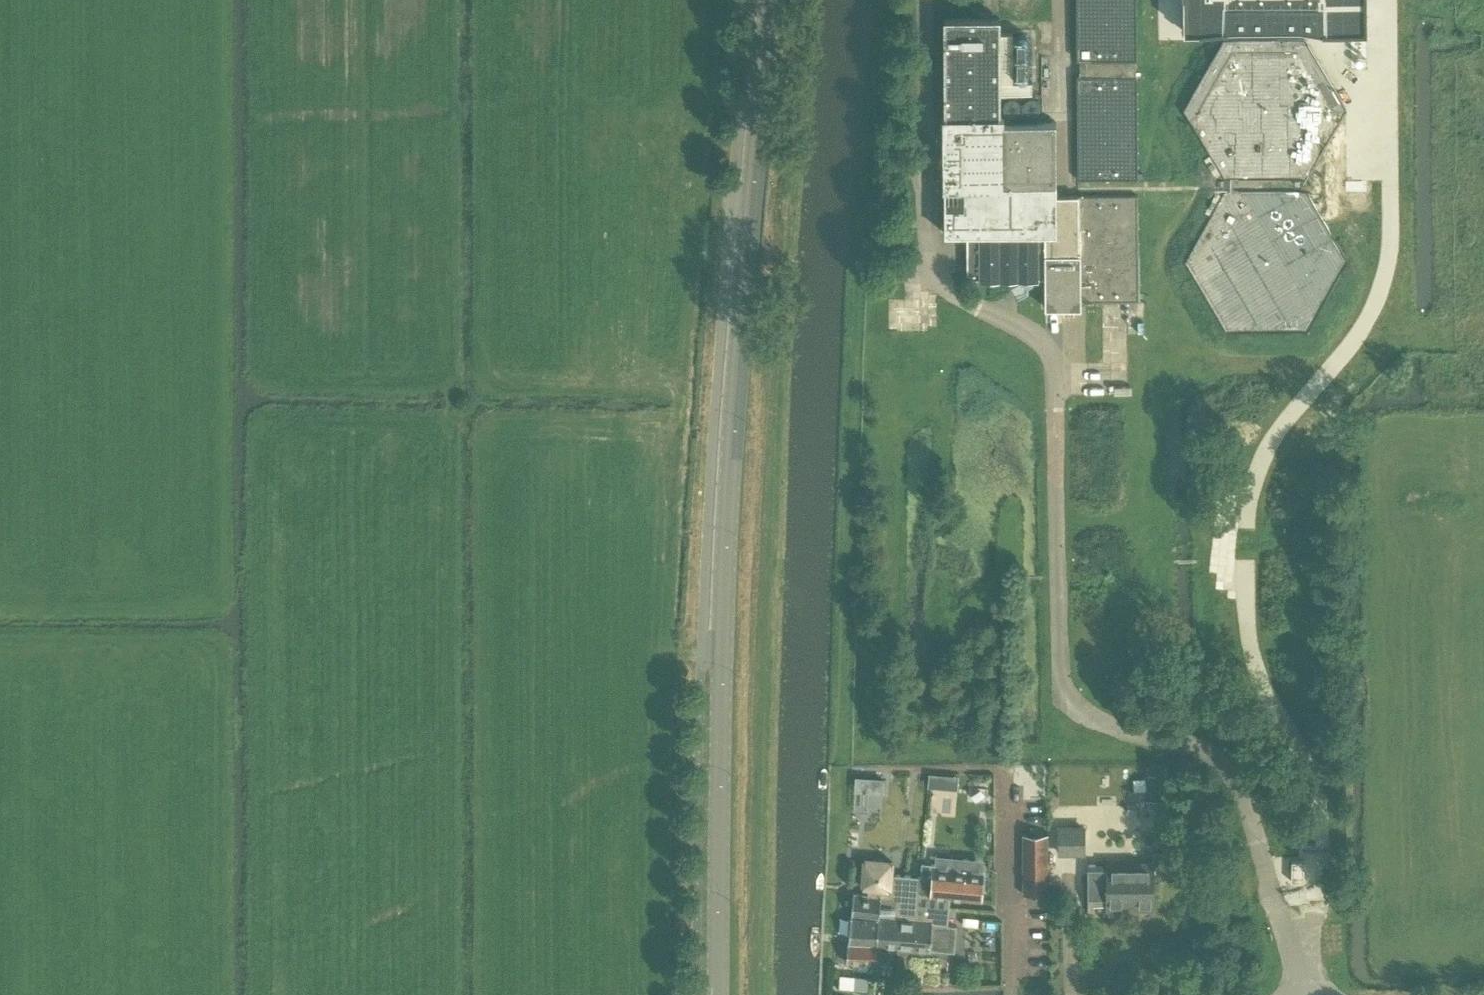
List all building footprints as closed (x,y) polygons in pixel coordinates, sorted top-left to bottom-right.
[(1183,30),(1199,30),(1199,31),(1223,31),(1227,31),(1227,30),(1259,29),(1321,29),(1321,30),(1366,29),(1366,0),(1183,0),(1183,30)] [(1306,178),(1346,108),(1305,37),(1224,38),(1183,109),(1224,179),(1306,178)] [(1307,332),(1347,261),(1306,191),(1225,192),(1184,263),(1226,333),(1307,332)] [(942,775),(930,774),(929,786),(941,787),(942,775)] [(884,779),(876,778),(876,792),(883,793),(884,779)] [(1083,852),(1084,850),(1083,827),(1059,827),(1059,852),(1083,852)] [(1023,849),(1047,849),(1046,834),(1023,834),(1023,849)] [(1023,863),(1047,863),(1047,849),(1023,849),(1023,863)] [(917,914),(918,903),(920,876),(891,874),(892,861),(864,858),(861,887),(868,887),(868,894),(853,893),(851,916),(878,918),(879,910),(900,912),(917,914)] [(1304,862),(1292,861),(1291,881),(1303,881),(1304,862)] [(981,899),(983,873),(934,869),(935,864),(921,862),(920,876),(918,903),(949,906),(950,897),(981,899)] [(1153,907),(1153,874),(1177,874),(1177,862),(1105,862),(1105,873),(1089,873),(1089,902),(1108,902),(1108,907),(1153,907)] [(1023,878),(1047,878),(1047,863),(1023,863),(1023,878)] [(1047,878),(1023,878),(1023,894),(1048,893),(1047,878)] [(947,925),(949,906),(918,903),(917,914),(900,912),(897,946),(954,951),(956,925),(947,925)] [(897,946),(900,912),(879,910),(878,918),(851,916),(848,942),(846,960),(876,962),(877,952),(878,944),(897,946)] [(963,916),(962,925),(977,926),(978,918),(963,916)]
